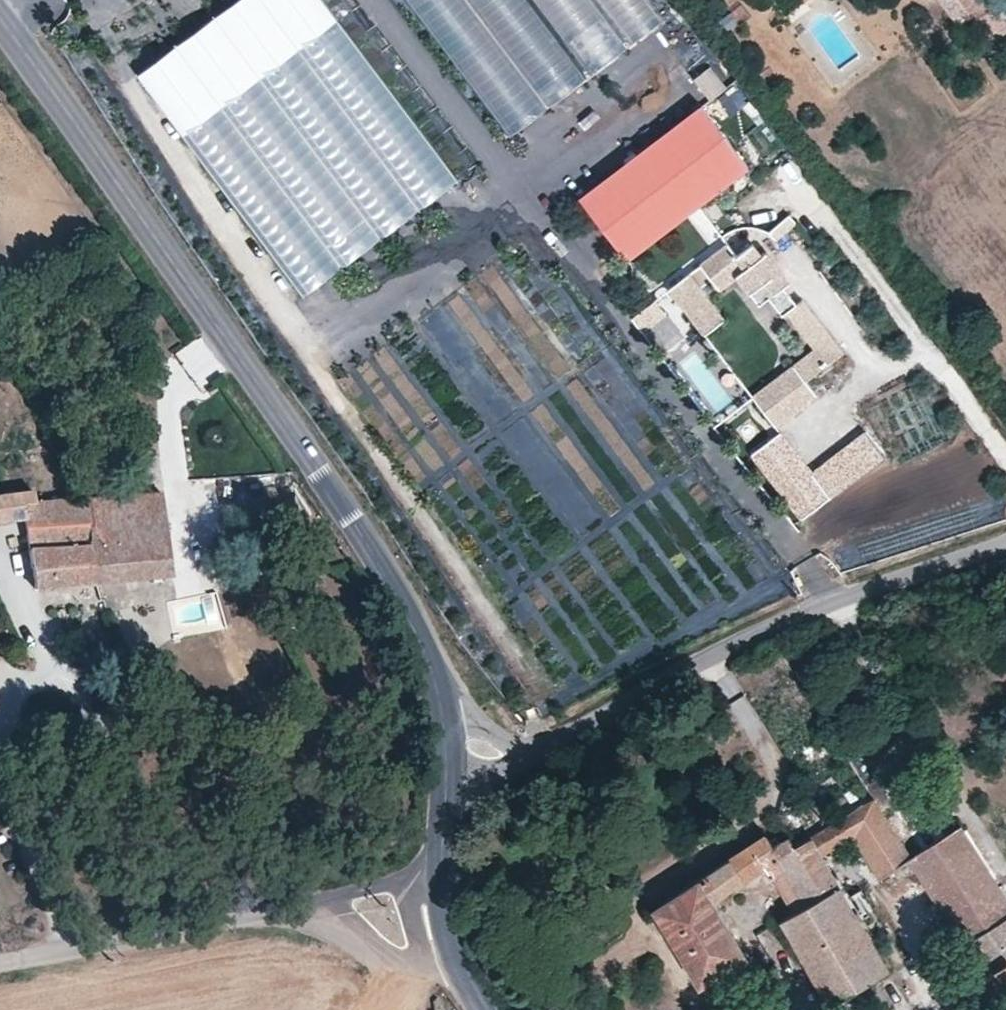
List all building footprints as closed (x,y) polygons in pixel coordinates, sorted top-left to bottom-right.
[(293,293),(456,185),(332,0),(231,0),(139,61),(293,293)] [(501,135),(675,16),(664,0),(408,0),(501,135)] [(960,30),(992,6),(988,0),(937,0),(960,30)] [(695,77),(711,99),(727,86),(711,64),(695,77)] [(701,102),(582,193),(629,255),(749,164),(701,102)] [(778,237),(796,222),(788,213),(770,228),(778,237)] [(666,293),(700,338),(720,323),(696,291),(707,282),(715,293),(733,279),(747,298),(761,286),(771,298),(780,291),(786,287),(763,256),(758,260),(749,248),(733,260),(724,248),(666,293)] [(771,298),(761,286),(747,298),(756,309),(765,302),(771,298)] [(792,308),(780,291),(771,298),(765,302),(778,319),(784,314),(792,308)] [(665,315),(655,301),(631,318),(641,332),(665,315)] [(812,399),(800,384),(841,352),(802,301),(792,308),(784,314),(813,351),(752,398),(775,428),(812,399)] [(37,501),(35,488),(0,493),(0,521),(25,517),(23,503),(37,501)] [(157,489),(87,494),(95,582),(168,573),(157,489)] [(87,494),(37,501),(23,503),(25,517),(34,590),(95,582),(87,494)] [(873,797),(781,850),(811,903),(837,887),(821,854),(853,835),(877,870),(904,854),(873,797)] [(910,854),(948,920),(1004,890),(963,822),(910,854)] [(781,850),(766,830),(728,857),(742,881),(768,866),(796,913),(811,903),(781,850)] [(728,857),(698,875),(713,896),(742,881),(728,857)] [(713,896),(698,875),(653,907),(699,985),(745,956),(714,898),(713,896)] [(837,887),(811,903),(796,913),(788,917),(779,923),(804,963),(834,947),(820,926),(851,909),(837,887)] [(989,989),(1005,978),(1005,894),(1004,890),(948,920),(989,989)] [(834,947),(804,963),(825,1004),(886,969),(851,909),(820,926),(834,947)]
